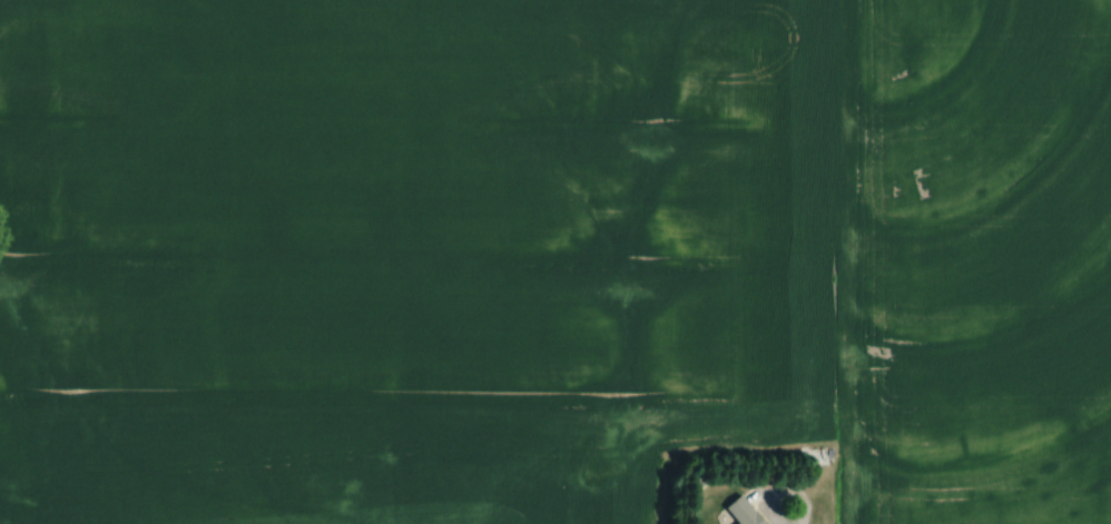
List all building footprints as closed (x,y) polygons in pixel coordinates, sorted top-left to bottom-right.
[(750,492),(732,504),(745,523),(771,523),(750,492)]
